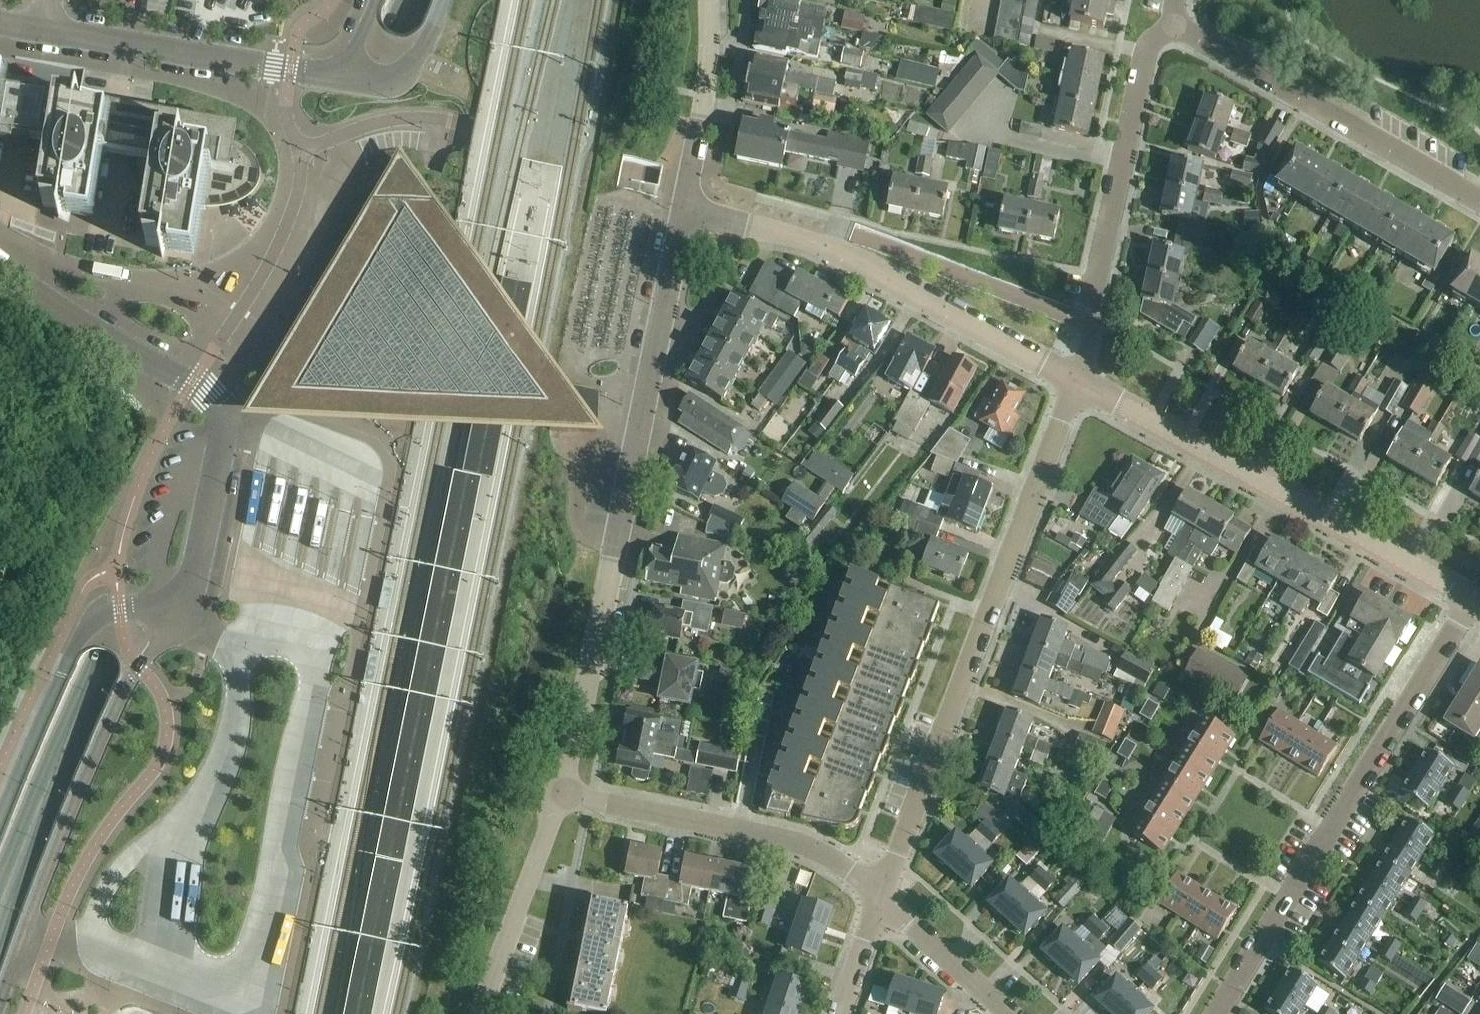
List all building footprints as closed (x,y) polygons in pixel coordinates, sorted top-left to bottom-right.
[(794,18),(825,24),(828,9),(784,0),(762,0),(759,11),(762,12),(794,18)] [(944,0),(941,13),(954,16),(957,3),(944,0)] [(1026,6),(1037,8),(1038,1),(1035,0),(1027,0),(1026,6)] [(1071,23),(1104,30),(1107,15),(1113,17),(1115,6),(1109,5),(1110,0),(1076,0),(1071,23)] [(1023,19),(1025,7),(1002,3),(1000,15),(1023,19)] [(1026,6),(1025,14),(1035,16),(1037,8),(1026,6)] [(915,24),(953,32),(957,16),(954,16),(941,13),(918,8),(915,24)] [(762,12),(758,30),(813,41),(815,33),(792,28),(794,18),(762,12)] [(841,29),(862,33),(866,17),(845,12),(841,29)] [(1025,14),(1024,21),(1034,23),(1035,16),(1025,14)] [(1021,31),(1023,19),(1000,15),(998,27),(1021,31)] [(1024,21),(1022,29),(1032,31),(1034,23),(1024,21)] [(1018,44),(1021,31),(998,27),(995,39),(1018,44)] [(1022,29),(1021,37),(1031,39),(1032,31),(1022,29)] [(813,41),(758,30),(754,50),(787,56),(787,52),(818,58),(822,43),(813,41)] [(863,34),(860,49),(873,52),(874,46),(876,36),(863,34)] [(1031,39),(1021,37),(1019,44),(1030,46),(1031,39)] [(970,51),(977,57),(985,47),(978,41),(970,51)] [(977,57),(984,62),(991,53),(985,47),(977,57)] [(841,65),(861,69),(864,54),(844,50),(841,65)] [(1072,52),(1061,101),(1094,109),(1099,84),(1105,85),(1108,75),(1101,74),(1105,59),(1072,52)] [(991,53),(984,62),(990,68),(998,59),(991,53)] [(753,57),(748,80),(816,94),(815,95),(833,98),(836,84),(787,74),(789,65),(753,57)] [(977,57),(969,67),(989,84),(997,74),(990,68),(984,62),(977,57)] [(990,68),(997,74),(1005,65),(998,59),(990,68)] [(1005,65),(997,74),(1007,82),(1019,68),(1009,60),(1005,65)] [(935,89),(939,71),(901,62),(896,80),(935,89)] [(969,67),(961,77),(981,94),(989,84),(969,67)] [(843,87),(875,93),(878,77),(847,71),(843,87)] [(961,77),(953,87),(973,103),(981,94),(961,77)] [(816,94),(748,80),(743,103),(780,111),(780,106),(800,110),(801,105),(813,108),(815,95),(816,94)] [(953,87),(945,96),(965,113),(973,103),(953,87)] [(99,155),(105,114),(78,110),(80,100),(56,96),(55,106),(0,97),(0,138),(48,146),(40,195),(45,196),(44,207),(58,209),(89,214),(99,155)] [(945,96),(937,106),(957,123),(965,113),(945,96)] [(813,114),(834,118),(837,101),(816,97),(813,114)] [(1207,97),(1197,125),(1224,135),(1234,107),(1207,97)] [(1041,107),(1053,109),(1055,100),(1042,98),(1041,107)] [(849,102),(841,100),(839,109),(847,110),(849,102)] [(1094,109),(1061,101),(1055,130),(1088,137),(1094,109)] [(957,123),(937,106),(929,116),(948,133),(957,123)] [(105,114),(99,155),(107,156),(136,161),(136,163),(137,165),(137,168),(137,170),(138,173),(140,177),(141,179),(143,181),(145,183),(148,186),(151,188),(143,234),(148,235),(146,246),(161,248),(171,249),(171,250),(193,254),(200,217),(198,217),(200,206),(206,206),(210,206),(216,206),(222,205),(224,205),(229,204),(234,202),(238,201),(242,199),(247,196),(249,194),(251,192),(252,190),(253,189),(255,186),(256,184),(256,181),(257,180),(257,178),(257,176),(257,173),(256,172),(256,170),(255,167),(254,165),(253,163),(252,161),(250,159),(248,157),(244,153),(239,149),(236,148),(233,146),(235,136),(113,115),(105,114)] [(828,141),(789,134),(790,128),(762,122),(761,128),(744,125),(737,160),(782,169),(785,152),(840,163),(840,161),(864,166),(869,141),(829,132),(828,141)] [(906,133),(926,139),(930,128),(910,122),(906,133)] [(1020,134),(1040,139),(1043,127),(1022,123),(1020,134)] [(1257,144),(1271,152),(1283,131),(1269,123),(1257,144)] [(1224,135),(1197,125),(1188,151),(1215,161),(1224,135)] [(1230,143),(1239,145),(1243,133),(1235,130),(1230,143)] [(1243,133),(1239,145),(1247,148),(1251,136),(1243,133)] [(966,171),(982,174),(987,149),(949,144),(946,159),(968,163),(966,171)] [(1277,186),(1329,216),(1349,182),(1327,170),(1329,166),(1321,162),(1319,165),(1296,152),(1277,186)] [(606,439),(393,153),(249,412),(606,439)] [(920,158),(918,166),(931,169),(932,160),(920,158)] [(1174,160),(1168,189),(1196,195),(1202,166),(1174,160)] [(1244,171),(1264,177),(1267,166),(1247,160),(1244,171)] [(1038,181),(1048,184),(1053,164),(1043,162),(1038,181)] [(931,169),(918,166),(917,175),(929,178),(931,169)] [(1231,185),(1250,190),(1253,179),(1234,174),(1231,185)] [(887,208),(915,213),(921,185),(893,179),(887,208)] [(1031,181),(1030,189),(1042,192),(1044,183),(1031,181)] [(1329,216),(1382,246),(1401,212),(1379,200),(1381,196),(1373,191),(1371,195),(1349,182),(1329,216)] [(921,185),(915,213),(943,219),(949,191),(921,185)] [(1042,192),(1030,189),(1028,198),(1040,201),(1042,192)] [(1180,219),(1180,221),(1188,223),(1188,221),(1190,222),(1196,195),(1168,189),(1162,215),(1180,219)] [(1203,202),(1212,204),(1215,191),(1206,189),(1203,202)] [(1215,191),(1212,204),(1221,206),(1223,193),(1215,191)] [(999,231),(1026,236),(1032,208),(1005,202),(999,231)] [(1032,208),(1026,236),(1054,242),(1060,214),(1032,208)] [(1259,227),(1259,212),(1244,213),(1244,227),(1259,227)] [(1401,212),(1382,246),(1430,274),(1422,287),(1433,293),(1441,280),(1434,276),(1453,242),(1431,230),(1433,226),(1425,222),(1423,225),(1401,212)] [(1274,214),(1270,221),(1282,228),(1286,221),(1274,214)] [(1155,247),(1149,275),(1177,282),(1183,253),(1182,253),(1183,247),(1203,252),(1208,229),(1188,225),(1188,223),(1180,221),(1173,251),(1155,247)] [(1269,235),(1272,247),(1282,245),(1280,233),(1269,235)] [(1272,247),(1276,264),(1285,258),(1282,245),(1272,247)] [(1276,264),(1287,271),(1292,262),(1285,258),(1276,264)] [(1479,309),(1479,264),(1472,259),(1452,293),(1479,309)] [(1287,271),(1294,275),(1299,266),(1292,262),(1287,271)] [(795,318),(803,304),(810,308),(807,312),(823,321),(828,312),(840,319),(849,300),(823,286),(827,279),(817,274),(813,280),(798,272),(795,278),(769,263),(765,265),(749,294),(795,318)] [(1294,275),(1301,279),(1306,270),(1299,266),(1294,275)] [(1301,279),(1308,283),(1313,274),(1306,270),(1301,279)] [(1308,283),(1315,287),(1320,278),(1313,274),(1308,283)] [(1177,282),(1149,275),(1143,302),(1144,302),(1141,315),(1176,335),(1177,335),(1184,339),(1196,320),(1172,306),(1177,282)] [(1315,287),(1322,291),(1327,282),(1320,278),(1315,287)] [(1322,291),(1329,295),(1335,286),(1327,282),(1322,291)] [(1329,295),(1336,299),(1342,290),(1335,286),(1329,295)] [(1336,299),(1343,304),(1349,294),(1342,290),(1336,299)] [(736,294),(711,339),(746,358),(752,347),(751,346),(762,324),(773,330),(779,318),(736,294)] [(1343,304),(1350,308),(1356,299),(1349,294),(1343,304)] [(1246,319),(1258,326),(1270,305),(1258,298),(1246,319)] [(1340,327),(1348,311),(1327,299),(1318,315),(1340,327)] [(1350,308),(1358,312),(1363,303),(1356,299),(1350,308)] [(1358,312),(1365,316),(1370,307),(1363,303),(1358,312)] [(1365,316),(1372,320),(1377,311),(1370,307),(1365,316)] [(835,382),(837,383),(879,317),(877,315),(877,312),(872,309),(869,310),(866,308),(842,347),(846,349),(836,366),(829,377),(835,381),(835,382)] [(1372,320),(1379,324),(1384,315),(1377,311),(1372,320)] [(1379,324),(1386,328),(1391,319),(1384,315),(1379,324)] [(879,317),(837,383),(839,384),(847,372),(856,378),(867,360),(865,359),(869,352),(875,356),(894,326),(890,323),(891,321),(885,317),(883,319),(879,317)] [(1195,343),(1207,350),(1222,325),(1209,318),(1195,343)] [(1391,319),(1386,328),(1393,332),(1398,323),(1391,319)] [(1281,332),(1276,340),(1287,346),(1292,339),(1281,332)] [(1323,364),(1339,373),(1357,341),(1341,332),(1323,364)] [(1382,348),(1388,340),(1381,335),(1375,343),(1382,348)] [(1234,369),(1259,383),(1274,359),(1273,358),(1277,351),(1283,354),(1287,346),(1276,340),(1274,343),(1264,337),(1257,349),(1249,344),(1234,369)] [(933,352),(908,338),(896,360),(897,361),(887,379),(909,391),(910,390),(910,391),(920,374),(921,374),(933,352)] [(746,358),(711,339),(687,383),(722,402),(729,390),(727,389),(738,368),(740,369),(746,358)] [(1426,351),(1434,356),(1439,347),(1431,342),(1426,351)] [(819,354),(800,343),(801,355),(813,362),(819,354)] [(1307,363),(1318,370),(1330,350),(1320,343),(1307,363)] [(1434,356),(1442,361),(1447,351),(1439,347),(1434,356)] [(1442,361),(1450,365),(1455,356),(1447,351),(1442,361)] [(790,353),(782,364),(790,369),(797,359),(790,353)] [(808,375),(817,381),(829,362),(820,356),(808,375)] [(903,426),(898,423),(892,432),(908,441),(930,402),(951,414),(977,369),(953,356),(928,401),(920,396),(903,426)] [(1450,365),(1457,370),(1463,361),(1455,356),(1450,365)] [(805,364),(797,359),(790,369),(797,375),(805,364)] [(1274,359),(1259,383),(1283,398),(1298,373),(1274,359)] [(1457,370),(1465,374),(1471,365),(1463,361),(1457,370)] [(782,364),(775,374),(782,379),(790,369),(782,364)] [(1465,374),(1473,379),(1478,370),(1471,365),(1465,374)] [(790,369),(782,379),(790,385),(797,375),(790,369)] [(775,374),(767,384),(775,389),(782,379),(775,374)] [(1402,407),(1418,416),(1437,385),(1421,376),(1402,407)] [(1357,377),(1353,385),(1364,391),(1368,383),(1357,377)] [(782,379),(775,389),(782,395),(790,385),(782,379)] [(1379,409),(1391,416),(1407,388),(1395,381),(1379,409)] [(775,389),(767,384),(751,406),(760,413),(769,400),(768,399),(775,389)] [(1019,419),(1013,415),(1024,396),(1003,384),(992,403),(985,399),(974,418),(1008,438),(1019,419)] [(1364,391),(1353,385),(1348,392),(1353,395),(1359,399),(1360,397),(1364,391)] [(782,395),(775,389),(768,399),(769,400),(775,405),(782,395)] [(1311,414),(1336,429),(1351,404),(1349,403),(1325,389),(1311,414)] [(893,420),(898,423),(903,426),(920,396),(910,391),(910,390),(909,391),(893,420)] [(685,415),(679,423),(728,455),(745,430),(691,395),(680,412),(685,415)] [(1351,404),(1336,429),(1360,443),(1379,409),(1360,397),(1359,399),(1353,395),(1349,403),(1351,404)] [(809,434),(819,441),(844,409),(834,401),(809,434)] [(1387,459),(1412,473),(1426,448),(1431,441),(1436,444),(1440,436),(1429,430),(1427,434),(1408,422),(1387,459)] [(1434,422),(1429,430),(1440,436),(1445,429),(1434,422)] [(950,431),(932,454),(958,464),(971,443),(950,431)] [(1466,465),(1479,441),(1479,440),(1470,434),(1455,459),(1466,465)] [(1479,466),(1479,442),(1470,461),(1479,466)] [(806,464),(844,488),(855,471),(817,447),(806,464)] [(1426,448),(1412,473),(1436,487),(1451,462),(1426,448)] [(668,482),(671,485),(670,488),(699,502),(704,492),(715,498),(723,495),(727,487),(724,479),(712,474),(717,463),(688,449),(677,474),(672,474),(668,482)] [(958,464),(932,454),(931,455),(937,458),(931,473),(951,480),(958,465),(958,464)] [(1080,516),(1100,528),(1105,522),(1119,519),(1151,470),(1133,459),(1132,458),(1113,487),(1108,484),(1102,493),(1096,489),(1080,516)] [(748,468),(742,477),(750,482),(756,473),(748,468)] [(1105,522),(1100,528),(1121,540),(1133,525),(1164,477),(1163,476),(1163,477),(1151,470),(1119,519),(1105,522)] [(456,475),(378,860),(404,865),(483,481),(456,475)] [(1479,499),(1479,475),(1470,493),(1479,499)] [(954,478),(946,497),(983,511),(992,489),(964,479),(963,481),(954,478)] [(793,508),(807,517),(814,521),(826,503),(795,484),(784,502),(793,508)] [(1168,556),(1175,560),(1176,559),(1186,565),(1196,546),(1189,542),(1210,505),(1187,492),(1173,517),(1186,525),(1168,556)] [(902,516),(919,522),(938,530),(943,518),(948,520),(948,521),(976,532),(983,511),(946,497),(946,496),(941,507),(940,506),(938,512),(918,504),(917,508),(907,504),(902,516)] [(1176,559),(1175,560),(1160,587),(1161,588),(1152,603),(1169,613),(1203,552),(1211,557),(1219,544),(1238,554),(1252,530),(1233,520),(1234,519),(1210,505),(1189,542),(1196,546),(1186,565),(1176,559)] [(710,517),(712,518),(740,531),(745,520),(715,506),(710,517)] [(828,506),(800,542),(809,549),(837,513),(828,506)] [(807,517),(793,508),(786,520),(800,529),(807,517)] [(712,518),(710,517),(704,529),(726,538),(740,531),(712,518)] [(938,530),(919,522),(909,548),(926,555),(922,566),(957,580),(967,554),(934,541),(938,530)] [(1070,544),(1082,551),(1087,541),(1076,534),(1070,544)] [(682,589),(681,595),(716,602),(719,583),(727,585),(734,580),(735,571),(731,564),(723,563),(726,546),(679,537),(676,552),(653,547),(646,582),(682,589)] [(1257,569),(1279,581),(1294,553),(1273,541),(1265,555),(1255,549),(1237,581),(1247,586),(1257,569)] [(1281,604),(1291,610),(1316,566),(1294,553),(1279,581),(1290,588),(1281,604)] [(1103,604),(1114,613),(1131,592),(1120,583),(1116,588),(1111,584),(1123,570),(1112,561),(1092,586),(1107,599),(1103,604)] [(1316,566),(1291,610),(1301,616),(1311,600),(1322,606),(1318,613),(1327,619),(1339,598),(1330,592),(1338,578),(1316,566)] [(759,813),(789,819),(794,807),(805,811),(801,821),(845,829),(847,830),(849,829),(852,828),(853,828),(854,827),(855,826),(857,824),(859,822),(861,815),(860,814),(867,796),(869,796),(876,778),(874,777),(881,758),(883,759),(890,740),(888,740),(895,721),(897,722),(904,703),(903,702),(910,684),(912,684),(919,666),(917,665),(924,646),(926,647),(933,628),(931,628),(940,606),(891,587),(887,597),(876,593),(880,583),(851,572),(759,813)] [(1049,606),(1066,616),(1078,595),(1060,585),(1049,606)] [(1315,661),(1308,674),(1360,705),(1370,688),(1368,687),(1373,678),(1375,680),(1395,645),(1397,646),(1412,621),(1367,595),(1324,668),(1316,663),(1317,662),(1315,661)] [(708,633),(712,613),(703,611),(690,609),(682,607),(681,614),(655,608),(654,616),(649,615),(649,618),(648,617),(645,620),(643,627),(645,630),(646,630),(646,633),(669,638),(673,641),(677,639),(680,640),(683,628),(699,631),(708,633)] [(723,627),(742,631),(745,616),(725,612),(723,627)] [(1041,620),(1032,645),(1083,665),(1083,666),(1106,675),(1112,659),(1084,648),(1082,653),(1074,650),(1075,646),(1063,642),(1068,630),(1041,620)] [(1316,623),(1311,630),(1321,636),(1326,629),(1316,623)] [(1228,644),(1233,635),(1214,625),(1209,634),(1228,644)] [(1311,630),(1307,637),(1317,644),(1321,636),(1311,630)] [(1307,637),(1302,645),(1312,651),(1317,644),(1307,637)] [(1032,645),(1022,671),(1048,681),(1054,666),(1079,675),(1083,666),(1083,665),(1032,645)] [(1302,645),(1298,652),(1308,658),(1312,651),(1302,645)] [(1245,665),(1255,671),(1263,659),(1253,652),(1245,665)] [(1298,652),(1293,660),(1303,666),(1308,658),(1298,652)] [(1117,670),(1146,687),(1155,670),(1127,654),(1117,670)] [(1191,677),(1235,701),(1247,680),(1204,656),(1191,677)] [(1293,660),(1289,667),(1299,673),(1303,666),(1293,660)] [(636,678),(665,684),(661,700),(690,706),(693,691),(701,693),(705,676),(696,674),(698,667),(670,661),(668,670),(639,664),(636,678)] [(1456,754),(1473,765),(1479,754),(1479,744),(1474,741),(1479,731),(1479,665),(1444,723),(1467,737),(1456,754)] [(719,680),(733,683),(736,671),(722,667),(719,680)] [(1048,681),(1022,671),(1013,697),(1039,706),(1045,691),(1070,701),(1074,690),(1048,681)] [(1123,703),(1132,707),(1139,688),(1131,685),(1123,703)] [(1153,695),(1163,701),(1170,691),(1159,685),(1153,695)] [(1277,686),(1270,697),(1277,702),(1285,691),(1277,686)] [(1324,705),(1329,696),(1319,690),(1314,698),(1324,705)] [(1089,705),(1091,698),(1075,691),(1071,701),(1081,705),(1082,702),(1089,705)] [(1140,716),(1151,722),(1159,707),(1149,701),(1140,716)] [(1093,734),(1112,743),(1125,712),(1105,704),(1093,734)] [(1259,741),(1279,753),(1298,723),(1278,711),(1259,741)] [(1007,712),(997,737),(1023,747),(1035,751),(1049,757),(1053,747),(1027,738),(1033,722),(1007,712)] [(626,731),(624,739),(677,750),(679,741),(658,736),(662,720),(628,713),(628,716),(625,718),(624,725),(625,728),(625,731),(626,731)] [(1205,718),(1193,738),(1223,757),(1235,737),(1205,718)] [(1279,753),(1299,765),(1317,735),(1298,723),(1279,753)] [(1075,748),(1100,759),(1107,745),(1081,734),(1075,748)] [(1317,735),(1299,765),(1318,777),(1337,747),(1317,735)] [(997,737),(988,762),(1014,772),(1023,747),(997,737)] [(1193,738),(1181,757),(1211,776),(1223,757),(1193,738)] [(677,750),(624,739),(623,748),(621,747),(620,750),(618,752),(616,759),(618,762),(617,765),(634,769),(633,777),(636,780),(644,782),(648,780),(650,772),(651,772),(654,756),(674,760),(677,750)] [(1117,755),(1128,761),(1137,747),(1126,741),(1117,755)] [(700,745),(699,754),(739,762),(741,753),(700,745)] [(1053,758),(1065,763),(1069,753),(1057,749),(1053,758)] [(1035,751),(1031,763),(1045,768),(1049,757),(1035,751)] [(1427,751),(1414,772),(1441,789),(1454,768),(1427,751)] [(739,762),(699,754),(696,765),(737,773),(739,762)] [(1181,757),(1169,777),(1199,795),(1211,776),(1181,757)] [(988,762),(978,788),(1004,798),(1010,800),(1021,796),(1028,778),(1014,772),(988,762)] [(688,793),(708,797),(713,772),(692,769),(688,793)] [(1441,789),(1414,772),(1401,793),(1428,809),(1441,789)] [(1199,795),(1169,777),(1132,835),(1162,854),(1199,795)] [(1095,795),(1106,801),(1114,786),(1103,780),(1095,795)] [(1458,787),(1453,796),(1464,803),(1469,794),(1458,787)] [(1464,803),(1453,796),(1447,804),(1458,811),(1464,803)] [(1008,813),(1031,833),(1039,823),(1016,803),(1008,813)] [(976,832),(983,838),(994,827),(995,828),(1008,813),(981,805),(977,814),(985,822),(976,832)] [(1088,823),(1098,828),(1105,815),(1095,810),(1088,823)] [(1479,845),(1479,819),(1468,836),(1479,845)] [(1407,820),(1395,841),(1421,858),(1434,837),(1407,820)] [(994,827),(983,838),(993,847),(1003,835),(995,828),(994,827)] [(946,865),(954,872),(976,846),(968,839),(966,842),(955,833),(936,856),(939,859),(939,861),(944,865),(946,865)] [(1395,841),(1382,861),(1409,878),(1421,858),(1395,841)] [(1030,842),(1017,858),(1027,867),(1041,852),(1030,842)] [(641,897),(664,902),(669,879),(657,876),(662,852),(632,846),(626,876),(645,880),(641,897)] [(976,846),(954,872),(962,879),(962,882),(966,886),(969,886),(971,888),(991,865),(982,857),(985,854),(976,846)] [(692,889),(710,893),(716,863),(686,857),(682,881),(669,879),(664,902),(688,907),(692,889)] [(1441,858),(1435,867),(1446,874),(1452,865),(1441,858)] [(1382,861),(1369,882),(1396,899),(1409,878),(1382,861)] [(346,1013),(374,1013),(405,867),(377,862),(346,1013)] [(716,863),(710,893),(728,896),(724,919),(747,923),(753,895),(740,893),(745,869),(716,863)] [(1446,874),(1435,867),(1430,875),(1441,882),(1446,874)] [(1048,875),(1040,868),(1030,880),(1038,886),(1048,875)] [(1159,904),(1179,916),(1197,886),(1177,874),(1159,904)] [(1030,895),(1007,920),(1015,927),(1015,930),(1020,934),(1022,934),(1024,936),(1045,914),(1036,906),(1047,894),(1045,893),(1055,882),(1048,875),(1038,886),(1030,895)] [(1053,901),(1063,910),(1086,886),(1076,877),(1053,901)] [(1009,882),(989,904),(993,908),(993,910),(996,913),(999,913),(1007,920),(1030,895),(1022,887),(1019,891),(1009,882)] [(1369,882),(1356,902),(1383,919),(1396,899),(1369,882)] [(1179,916),(1198,928),(1217,898),(1197,886),(1179,916)] [(1217,898),(1198,928),(1218,940),(1236,910),(1217,898)] [(1416,899),(1410,907),(1421,914),(1426,906),(1416,899)] [(797,917),(794,925),(824,935),(832,911),(805,902),(799,918),(797,917)] [(1356,902),(1344,923),(1371,939),(1383,919),(1356,902)] [(568,1009),(590,1013),(608,1013),(629,911),(589,903),(568,1009)] [(761,904),(758,913),(771,917),(774,908),(761,904)] [(1421,914),(1410,907),(1405,916),(1416,923),(1421,914)] [(1109,944),(1120,953),(1140,929),(1118,911),(1108,923),(1119,932),(1109,944)] [(771,917),(758,913),(755,923),(767,927),(771,917)] [(1102,924),(1094,916),(1083,928),(1091,935),(1102,924)] [(1344,923),(1331,943),(1358,960),(1371,939),(1344,923)] [(1084,944),(1061,969),(1069,976),(1069,978),(1073,982),(1076,982),(1079,984),(1099,962),(1097,960),(1107,949),(1099,942),(1109,930),(1102,924),(1091,935),(1084,944)] [(824,935),(794,925),(791,934),(794,935),(789,950),(816,959),(824,935)] [(1063,930),(1043,952),(1047,956),(1047,958),(1051,962),(1053,962),(1061,969),(1084,944),(1076,936),(1073,939),(1063,930)] [(1390,939),(1385,948),(1396,955),(1401,946),(1390,939)] [(1358,960),(1331,943),(1318,964),(1345,980),(1358,960)] [(1468,960),(1479,968),(1479,947),(1477,946),(1468,960)] [(1396,955),(1385,948),(1380,957),(1391,963),(1396,955)] [(1202,949),(1197,957),(1207,963),(1211,955),(1202,949)] [(1147,965),(1137,976),(1145,983),(1155,972),(1147,965)] [(706,969),(703,977),(712,980),(715,972),(706,969)] [(1291,970),(1278,991),(1305,1007),(1317,988),(1318,987),(1291,970)] [(1155,972),(1145,983),(1153,990),(1163,979),(1156,973),(1155,972)] [(774,985),(769,1000),(799,1010),(807,986),(780,977),(777,986),(774,985)] [(737,979),(734,988),(746,992),(749,983),(737,979)] [(920,987),(896,979),(887,1007),(903,1012),(902,1013),(911,1013),(920,987)] [(1097,1001),(1101,1004),(1101,1007),(1104,1010),(1106,1010),(1111,1013),(1117,1013),(1137,992),(1129,984),(1126,988),(1117,979),(1097,1001)] [(1371,997),(1376,988),(1365,981),(1359,990),(1371,997)] [(944,995),(920,987),(911,1013),(938,1013),(944,995)] [(1458,994),(1445,987),(1437,999),(1449,1007),(1458,994)] [(746,992),(734,988),(731,998),(743,1002),(746,992)] [(1305,1007),(1315,1013),(1320,1013),(1324,1008),(1323,1007),(1330,997),(1317,988),(1305,1007)] [(1278,991),(1265,1012),(1269,1013),(1301,1013),(1305,1007),(1278,991)] [(1117,1013),(1150,1013),(1152,1011),(1142,1001),(1145,999),(1137,992),(1117,1013)] [(769,1000),(767,1008),(769,1009),(768,1013),(798,1013),(799,1010),(769,1000)]
